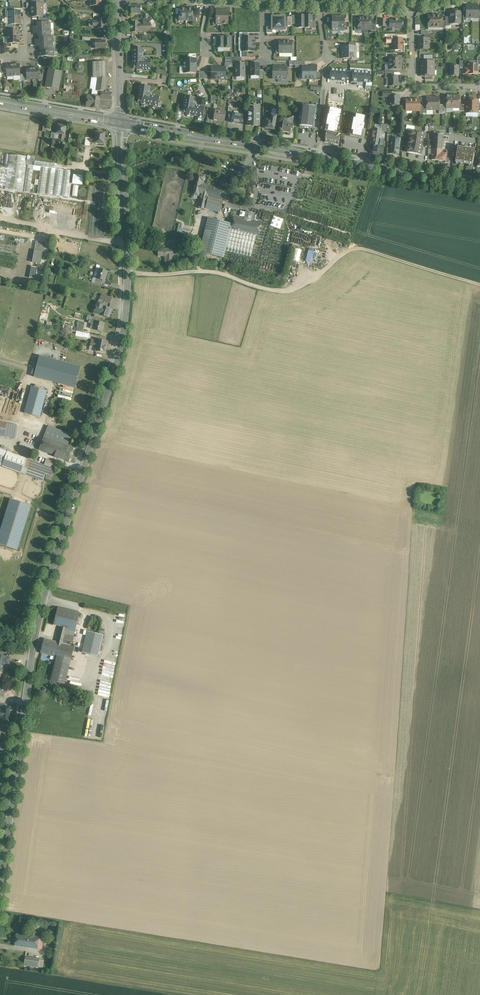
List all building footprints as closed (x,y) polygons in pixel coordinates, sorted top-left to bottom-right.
[(131,6),(131,14),(140,14),(140,9),(142,9),(142,6),(131,6)] [(450,12),(450,16),(450,24),(460,24),(460,12),(450,12)] [(97,21),(93,21),(93,27),(97,27),(97,29),(105,29),(105,19),(97,19),(97,21)] [(139,23),(139,31),(151,31),(151,20),(143,20),(143,23),(139,23)] [(401,21),(400,21),(398,21),(398,20),(394,20),(394,21),(390,21),(385,21),(385,28),(390,29),(390,28),(394,28),(394,29),(395,29),(401,29),(401,28),(401,21)] [(139,23),(131,23),(131,32),(139,32),(139,31),(139,23)] [(394,41),(394,45),(394,50),(402,50),(402,40),(402,38),(394,38),(394,39),(390,39),(390,38),(386,38),(386,42),(391,42),(391,41),(394,41)] [(419,38),(419,48),(419,50),(427,50),(427,40),(427,38),(419,38)] [(137,70),(144,70),(151,70),(151,59),(145,59),(144,58),(143,58),(143,48),(134,48),(133,48),(132,66),(133,66),(133,69),(137,69),(137,70)] [(67,61),(65,73),(68,73),(70,61),(69,61),(73,61),(74,55),(68,55),(67,61)] [(101,78),(105,79),(105,62),(93,62),(93,78),(97,78),(101,78)] [(236,77),(240,77),(244,77),(244,64),(236,64),(236,77)] [(259,64),(256,64),(250,64),(250,76),(257,76),(259,76),(259,64)] [(477,74),(477,73),(477,64),(468,64),(468,66),(467,67),(467,69),(468,70),(468,74),(477,74)] [(458,76),(458,69),(458,66),(450,66),(450,76),(458,76)] [(45,87),(59,90),(62,72),(49,69),(45,87)] [(330,70),(328,70),(327,78),(330,78),(329,80),(338,80),(339,70),(330,69),(330,70)] [(421,69),(421,72),(421,75),(423,75),(423,77),(432,77),(432,75),(433,75),(433,71),(433,69),(421,69)] [(347,70),(339,70),(338,80),(346,81),(347,80),(349,80),(350,72),(347,71),(347,70)] [(353,72),(350,72),(349,80),(352,80),(352,81),(360,82),(361,71),(353,71),(353,72)] [(370,72),(361,71),(360,82),(369,83),(370,72)] [(389,86),(393,86),(396,86),(397,87),(398,87),(399,86),(399,85),(398,84),(398,76),(390,76),(389,76),(389,86)] [(101,78),(97,78),(96,90),(98,91),(105,92),(107,79),(105,79),(101,78)] [(141,104),(158,107),(159,102),(160,96),(151,95),(151,94),(150,93),(149,93),(150,87),(140,85),(137,99),(138,99),(137,102),(141,103),(141,104)] [(107,93),(107,92),(105,92),(98,91),(97,97),(100,97),(99,98),(111,99),(111,93),(107,93)] [(87,95),(86,107),(98,108),(99,98),(100,97),(97,97),(87,95)] [(194,104),(195,99),(195,98),(185,96),(182,110),(183,110),(183,113),(186,114),(186,115),(203,118),(205,107),(196,106),(196,105),(195,104),(194,104)] [(399,96),(394,96),(390,96),(390,105),(391,105),(392,106),(395,107),(396,107),(398,105),(399,105),(399,96)] [(300,127),(313,129),(316,106),(302,105),(300,127)] [(338,126),(341,111),(330,109),(325,131),(326,131),(327,131),(336,133),(338,126)] [(248,121),(248,123),(248,126),(259,126),(259,111),(259,110),(248,110),(248,121)] [(226,112),(217,111),(215,111),(214,120),(224,121),(226,112)] [(231,123),(238,124),(242,124),(243,116),(238,115),(238,112),(234,111),(233,114),(231,123)] [(349,134),(350,134),(350,136),(362,138),(363,131),(364,131),(366,123),(365,123),(366,116),(354,113),(353,116),(349,134)] [(274,130),(276,119),(277,116),(271,115),(271,118),(269,117),(268,119),(267,118),(267,120),(265,128),(274,130)] [(284,118),(284,119),(282,131),(290,133),(291,129),(293,129),(293,124),(287,123),(287,119),(284,118)] [(374,146),(374,149),(373,154),(378,155),(380,140),(381,132),(381,131),(381,129),(381,125),(375,125),(374,129),(373,129),(371,145),(374,146)] [(64,136),(66,128),(66,127),(57,126),(56,135),(60,136),(59,140),(63,140),(63,136),(64,136)] [(326,131),(326,135),(325,142),(338,145),(339,144),(340,137),(336,136),(336,133),(327,131),(326,131)] [(410,153),(419,154),(422,155),(422,151),(421,150),(422,149),(424,137),(425,138),(425,133),(411,131),(407,152),(410,153)] [(433,134),(433,142),(433,143),(432,149),(441,150),(442,135),(439,135),(440,132),(436,131),(436,135),(433,134)] [(90,139),(89,143),(104,145),(105,133),(96,132),(95,139),(90,139)] [(399,143),(397,143),(390,142),(389,153),(398,154),(399,143)] [(473,165),(475,155),(474,155),(474,150),(457,147),(455,163),(473,165)] [(432,160),(437,160),(441,161),(441,150),(432,149),(432,160)] [(446,153),(441,153),(441,161),(445,161),(445,157),(449,158),(449,152),(446,152),(446,153)] [(33,166),(34,161),(35,157),(27,155),(27,157),(9,154),(8,167),(5,186),(5,189),(23,191),(26,165),(27,165),(24,192),(30,192),(33,166)] [(37,193),(67,197),(71,171),(56,169),(40,167),(37,193)] [(194,195),(202,197),(199,207),(206,209),(221,213),(222,211),(224,200),(223,200),(226,189),(223,188),(205,183),(207,176),(199,174),(194,195)] [(74,175),(72,184),(82,185),(83,179),(84,176),(74,175)] [(232,224),(208,218),(199,253),(225,259),(227,252),(251,258),(257,235),(259,235),(262,221),(253,218),(245,217),(235,214),(232,224)] [(280,229),(283,219),(274,216),(270,225),(280,229)] [(180,224),(178,233),(189,235),(191,230),(185,228),(185,225),(180,224)] [(37,241),(33,262),(41,264),(44,252),(45,252),(47,243),(37,241)] [(170,247),(170,249),(158,249),(158,256),(167,256),(167,263),(172,263),(172,256),(173,256),(173,247),(170,247)] [(295,248),(293,260),(299,262),(301,249),(295,248)] [(31,277),(37,278),(39,267),(33,266),(31,277)] [(103,280),(105,281),(107,272),(99,269),(96,278),(103,280)] [(99,299),(110,302),(112,297),(101,294),(99,299)] [(40,319),(45,320),(48,310),(50,303),(44,301),(40,319)] [(100,314),(108,317),(111,308),(102,305),(102,306),(96,304),(93,312),(100,314)] [(102,331),(103,329),(103,328),(104,323),(89,319),(88,322),(91,323),(91,325),(93,325),(92,328),(102,331)] [(83,332),(84,329),(85,322),(78,321),(76,330),(83,332)] [(105,352),(107,340),(97,338),(97,339),(91,338),(90,345),(95,347),(95,350),(105,352)] [(81,367),(39,356),(33,377),(75,388),(81,367)] [(41,418),(48,391),(32,387),(25,414),(41,418)] [(16,438),(18,425),(0,422),(0,436),(16,438)] [(48,426),(44,437),(67,445),(68,446),(72,435),(48,426)] [(64,452),(67,445),(44,437),(39,450),(55,455),(57,450),(64,452)] [(74,448),(68,446),(67,445),(64,452),(57,450),(55,455),(65,459),(64,460),(69,462),(74,448)] [(43,481),(44,478),(51,480),(57,463),(47,460),(45,465),(0,449),(0,466),(43,481)] [(11,500),(0,531),(0,545),(19,551),(34,508),(11,500)] [(54,625),(61,627),(66,628),(75,630),(77,624),(80,625),(82,619),(78,618),(80,614),(58,608),(54,625)] [(58,643),(62,644),(65,633),(66,628),(61,627),(57,643),(58,643)] [(89,631),(83,652),(99,656),(105,635),(89,631)] [(57,643),(44,639),(41,653),(55,656),(58,643),(57,643)] [(55,656),(56,656),(71,660),(74,647),(58,643),(55,656)] [(9,665),(10,658),(6,657),(7,656),(3,656),(3,652),(0,652),(0,670),(4,671),(5,664),(9,665)] [(65,684),(71,660),(56,656),(50,680),(65,684)] [(3,720),(2,721),(8,722),(11,707),(4,706),(4,708),(0,707),(0,719),(3,720)] [(15,946),(27,948),(28,936),(17,934),(15,946)] [(39,937),(28,936),(27,948),(38,949),(39,939),(39,937)] [(39,959),(25,957),(24,966),(37,968),(39,959)]
